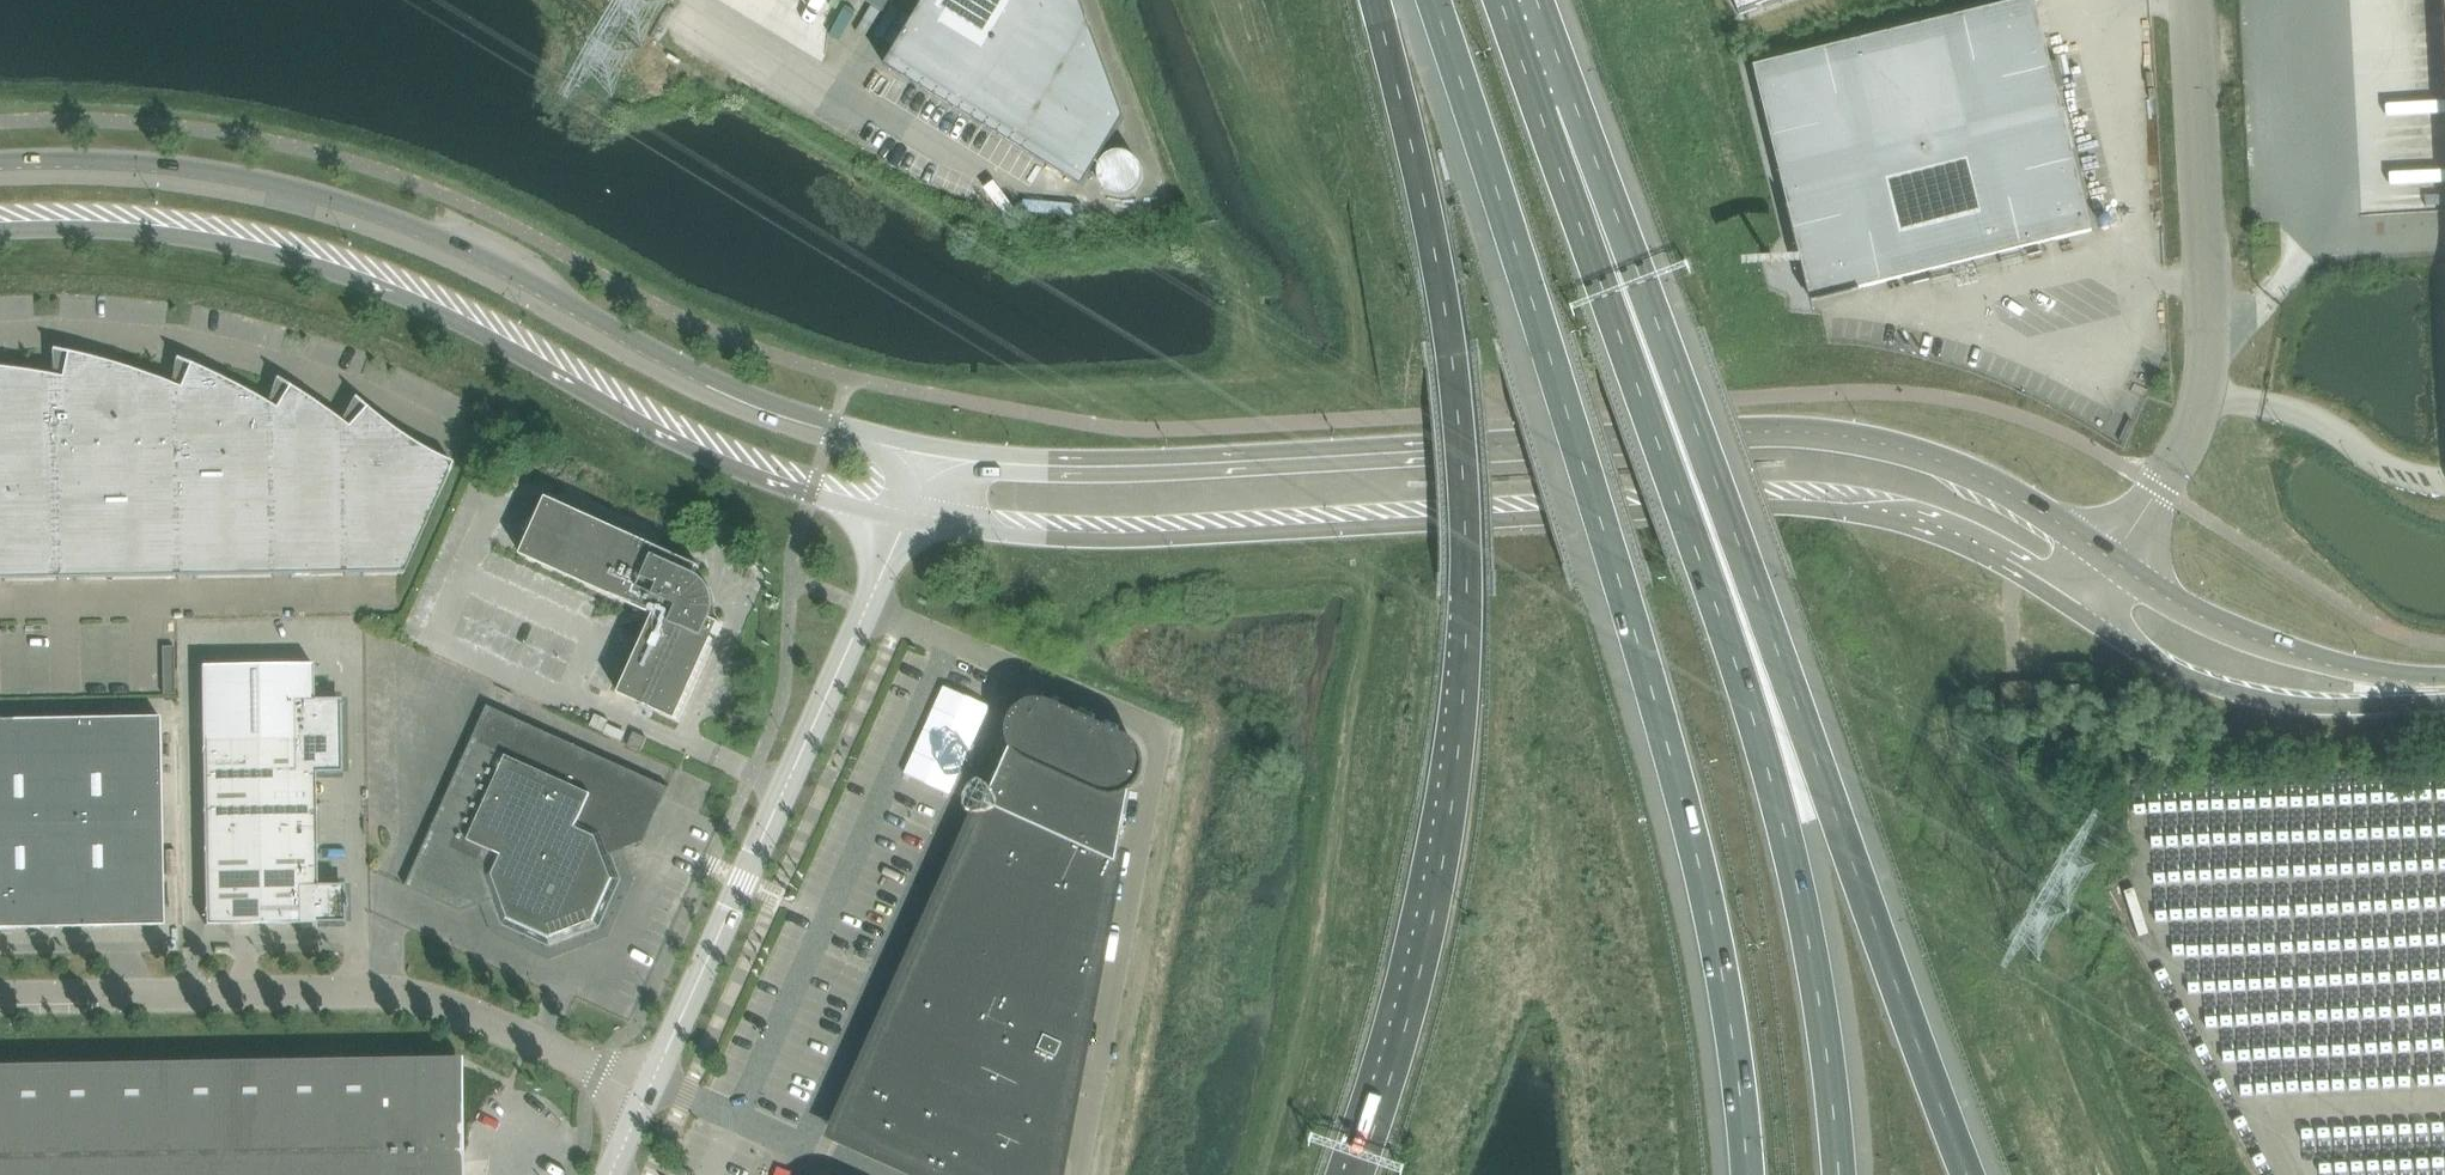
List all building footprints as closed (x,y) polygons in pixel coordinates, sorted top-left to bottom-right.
[(887,65),(1082,184),(1123,117),(1079,0),(923,0),(926,2),(887,65)] [(1741,16),(1784,0),(1735,0),(1741,16)] [(2036,0),(2019,0),(1754,65),(1812,300),(2093,230),(2036,0)] [(1104,151),(1107,192),(1142,189),(1138,148),(1104,151)] [(2424,209),(2424,197),(2362,198),(2362,210),(2424,209)] [(179,387),(165,381),(152,376),(138,371),(124,366),(110,362),(95,358),(81,355),(66,352),(61,377),(63,481),(0,482),(0,578),(404,572),(443,484),(447,475),(348,477),(276,478),(181,480),(179,387)] [(181,480),(276,478),(275,407),(263,400),(251,393),(239,387),(227,380),(214,374),(202,369),(189,363),(179,387),(181,480)] [(63,481),(61,377),(48,374),(34,372),(21,370),(8,368),(0,367),(0,482),(63,481)] [(276,478),(348,477),(348,426),(338,419),(329,411),(319,405),(309,398),(299,392),(288,385),(275,407),(276,478)] [(348,477),(447,475),(452,462),(443,458),(434,453),(425,448),(416,443),(407,438),(398,432),(390,426),(381,420),(373,413),(366,406),(348,426),(348,477)] [(654,615),(713,593),(712,590),(710,587),(708,584),(706,582),(703,579),(701,577),(698,575),(695,574),(699,565),(547,497),(521,555),(654,615)] [(676,720),(720,623),(712,619),(713,616),(714,613),(715,609),(715,606),(715,603),(715,599),(714,596),(713,593),(654,615),(619,693),(676,720)] [(313,699),(312,664),(289,664),(201,665),(203,737),(341,736),(340,698),(313,699)] [(2054,697),(2083,695),(2082,685),(2053,686),(2054,697)] [(1009,755),(987,802),(1117,861),(1127,808),(1132,786),(1134,783),(1136,781),(1137,778),(1138,775),(1139,772),(1140,769),(1140,766),(1140,762),(1140,759),(1139,756),(1138,753),(1137,750),(1135,748),(1133,745),(1131,743),(1128,741),(1126,739),(1052,706),(1049,704),(1045,704),(1042,703),(1039,703),(1036,703),(1033,704),(1029,705),(1026,707),(1024,708),(1021,710),(1019,713),(1017,715),(1015,718),(1014,721),(1013,724),(1012,727),(1012,730),(1012,733),(1012,737),(1013,740),(1014,743),(1009,755)] [(602,930),(625,879),(615,853),(644,843),(669,787),(487,705),(406,886),(461,911),(490,901),(500,926),(550,949),(602,930)] [(589,726),(603,732),(607,724),(609,720),(595,714),(593,718),(589,726)] [(159,716),(0,719),(0,824),(161,821),(159,716)] [(641,751),(647,738),(634,732),(628,745),(641,751)] [(204,830),(315,828),(315,773),(341,772),(341,736),(203,737),(204,830)] [(966,849),(959,865),(986,877),(1104,930),(1108,913),(1117,861),(987,802),(985,808),(966,849)] [(164,925),(161,821),(0,824),(0,928),(164,925)] [(316,884),(315,828),(204,830),(206,924),(344,922),(343,884),(316,884)] [(959,865),(945,896),(1098,965),(1104,930),(986,877),(959,865)] [(930,928),(923,943),(1088,1018),(1091,1001),(1098,965),(945,896),(930,928)] [(923,943),(902,990),(1078,1070),(1088,1018),(923,943)] [(874,1053),(980,1101),(946,1174),(1058,1174),(1078,1070),(902,990),(874,1053)] [(838,1132),(931,1174),(946,1174),(980,1101),(874,1053),(859,1085),(838,1132)] [(459,1063),(375,1064),(377,1174),(461,1174),(459,1063)] [(375,1064),(0,1070),(0,1174),(377,1174),(375,1064)]
